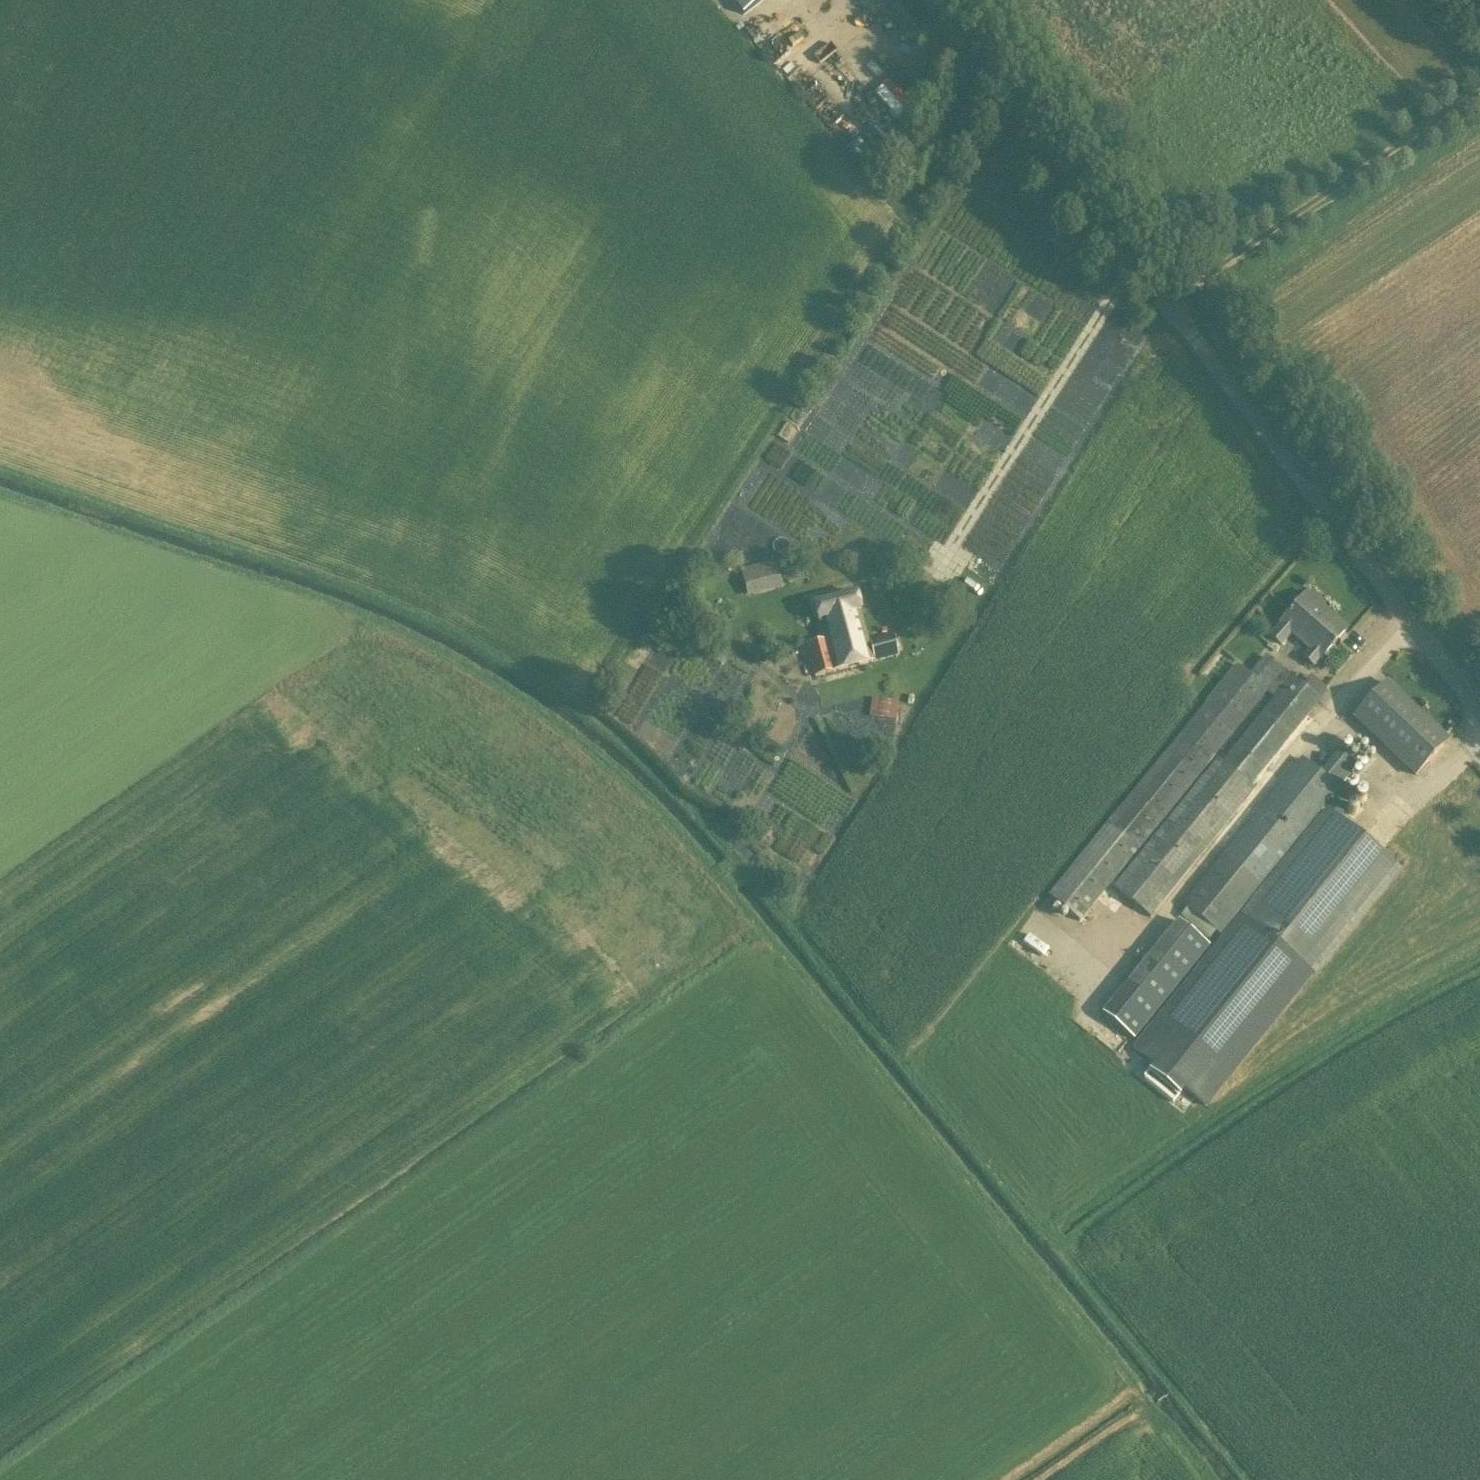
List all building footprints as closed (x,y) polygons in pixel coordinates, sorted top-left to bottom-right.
[(740,10),(753,0),(732,0),(740,10)] [(899,69),(881,82),(894,100),(912,87),(899,69)] [(883,86),(875,91),(886,109),(894,104),(883,86)] [(748,598),(783,589),(775,561),(741,570),(748,598)] [(1310,595),(1308,593),(1281,625),(1269,637),(1280,647),(1292,634),(1309,650),(1302,658),(1313,668),(1321,660),(1346,631),(1334,620),(1336,618),(1324,607),(1326,604),(1313,592),(1310,595)] [(892,633),(867,639),(859,610),(857,595),(814,606),(818,622),(819,622),(824,642),(805,647),(813,677),(898,657),(892,633)] [(1318,698),(1253,646),(1216,692),(1084,853),(1047,896),(1077,921),(1114,877),(1138,852),(1163,821),(1266,693),(1274,699),(1222,764),(1222,765),(1220,768),(1215,764),(1113,887),(1149,916),(1251,794),(1246,790),(1249,787),(1250,788),(1318,704),(1321,701),(1318,698)] [(1417,772),(1414,775),(1415,776),(1448,742),(1432,727),(1386,684),(1354,718),(1355,719),(1358,716),(1417,772)] [(896,721),(898,703),(872,699),(869,717),(896,721)] [(1182,906),(1220,936),(1357,765),(1339,751),(1321,775),(1301,759),(1182,906)] [(1327,810),(1133,1048),(1194,1098),(1204,1106),(1313,973),(1314,975),(1399,870),(1380,854),(1327,810)] [(1208,948),(1177,922),(1101,1015),(1132,1040),(1208,948)]
